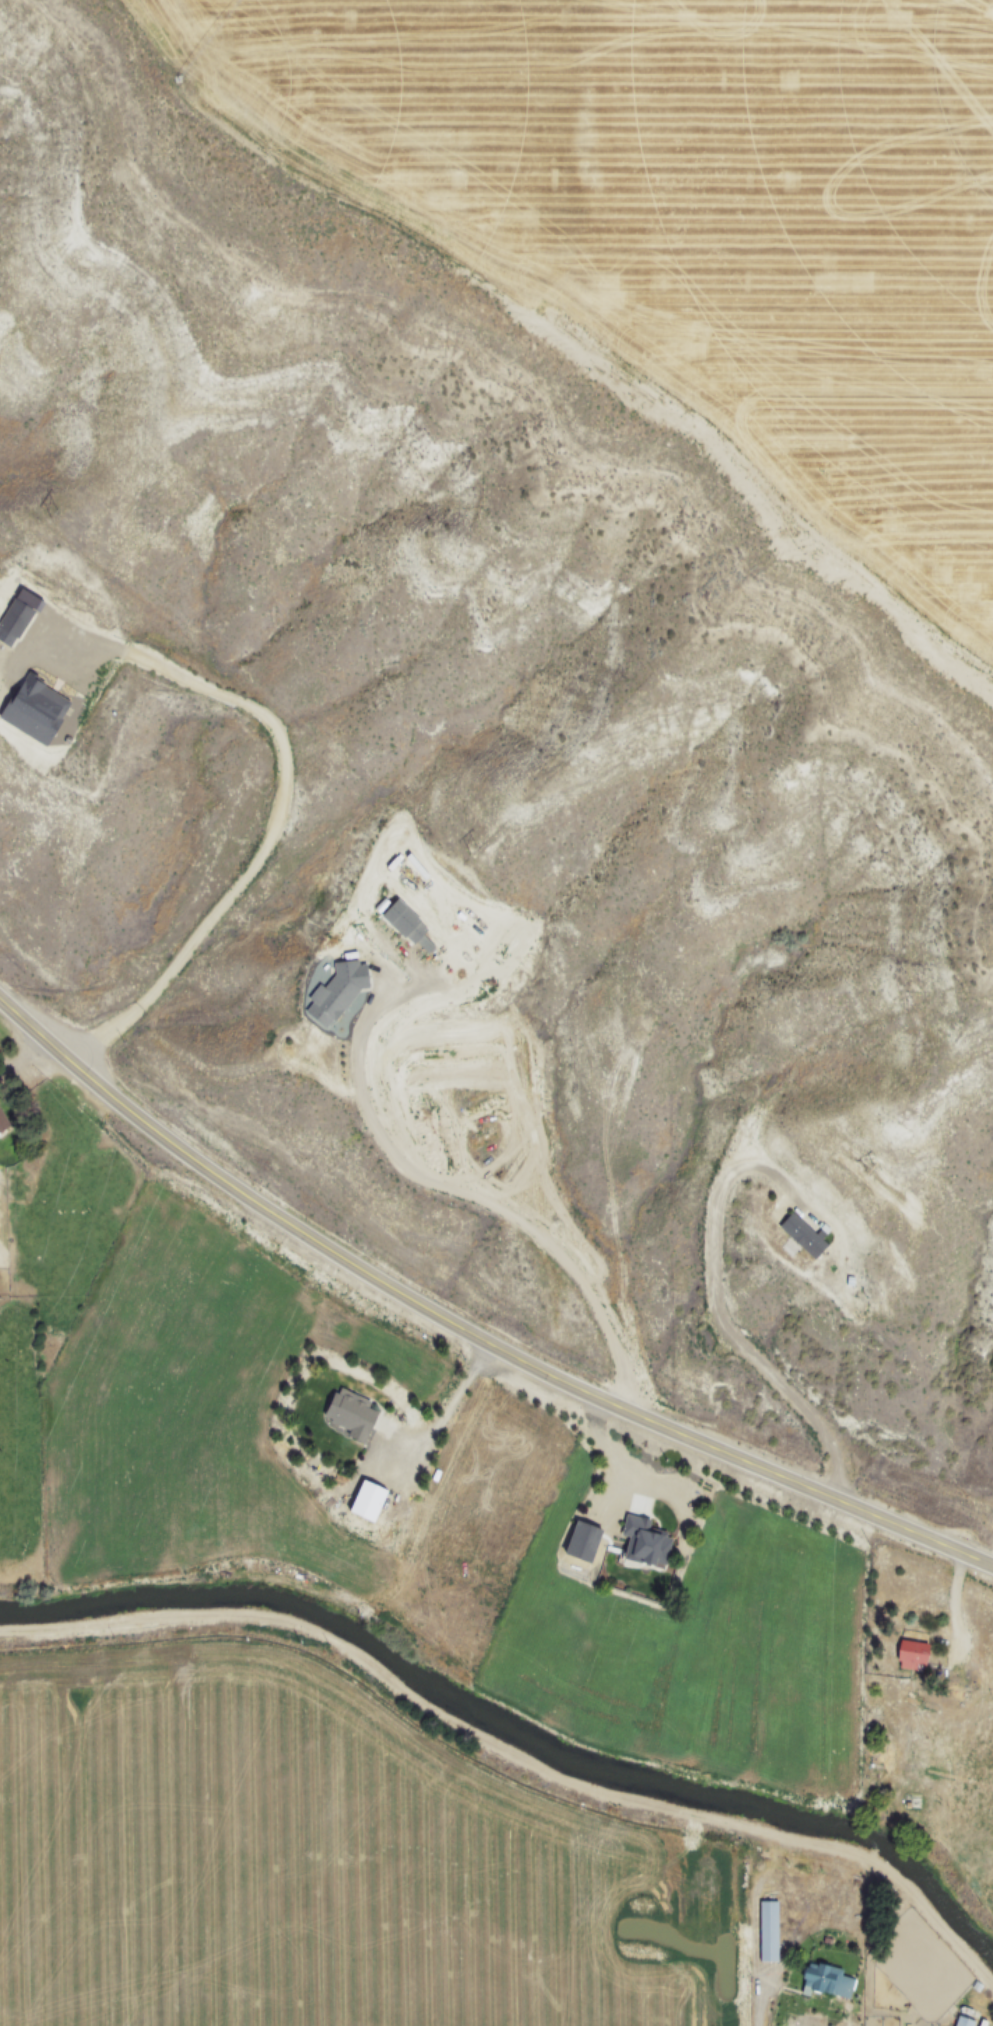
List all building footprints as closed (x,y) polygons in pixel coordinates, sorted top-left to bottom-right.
[(13,647),(37,609),(16,596),(0,622),(0,639),(13,647)] [(2,719),(50,745),(75,699),(26,673),(2,719)] [(425,930),(393,899),(378,915),(422,959),(432,949),(419,936),(425,930)] [(328,964),(329,976),(319,988),(311,988),(303,998),(304,1007),(298,1014),(320,1032),(354,990),(363,990),(361,962),(328,964)] [(10,1128),(0,1110),(0,1133),(10,1128)] [(823,1247),(817,1241),(821,1236),(816,1232),(812,1236),(787,1213),(773,1228),(808,1262),(823,1247)] [(368,1439),(380,1410),(370,1406),(373,1399),(338,1385),(323,1421),(368,1439)] [(378,1521),(391,1489),(365,1478),(352,1510),(378,1521)] [(668,1565),(675,1533),(652,1528),(654,1518),(627,1513),(623,1534),(631,1536),(627,1557),(668,1565)] [(594,1561),(605,1528),(578,1519),(568,1553),(594,1561)] [(924,1644),(896,1639),(891,1666),(920,1671),(924,1644)] [(774,1901),(754,1901),(754,1961),(774,1961),(774,1901)] [(801,1962),(796,1986),(836,1994),(841,1970),(801,1962)] [(971,2020),(953,2015),(950,2025),(969,2025),(971,2020)]
